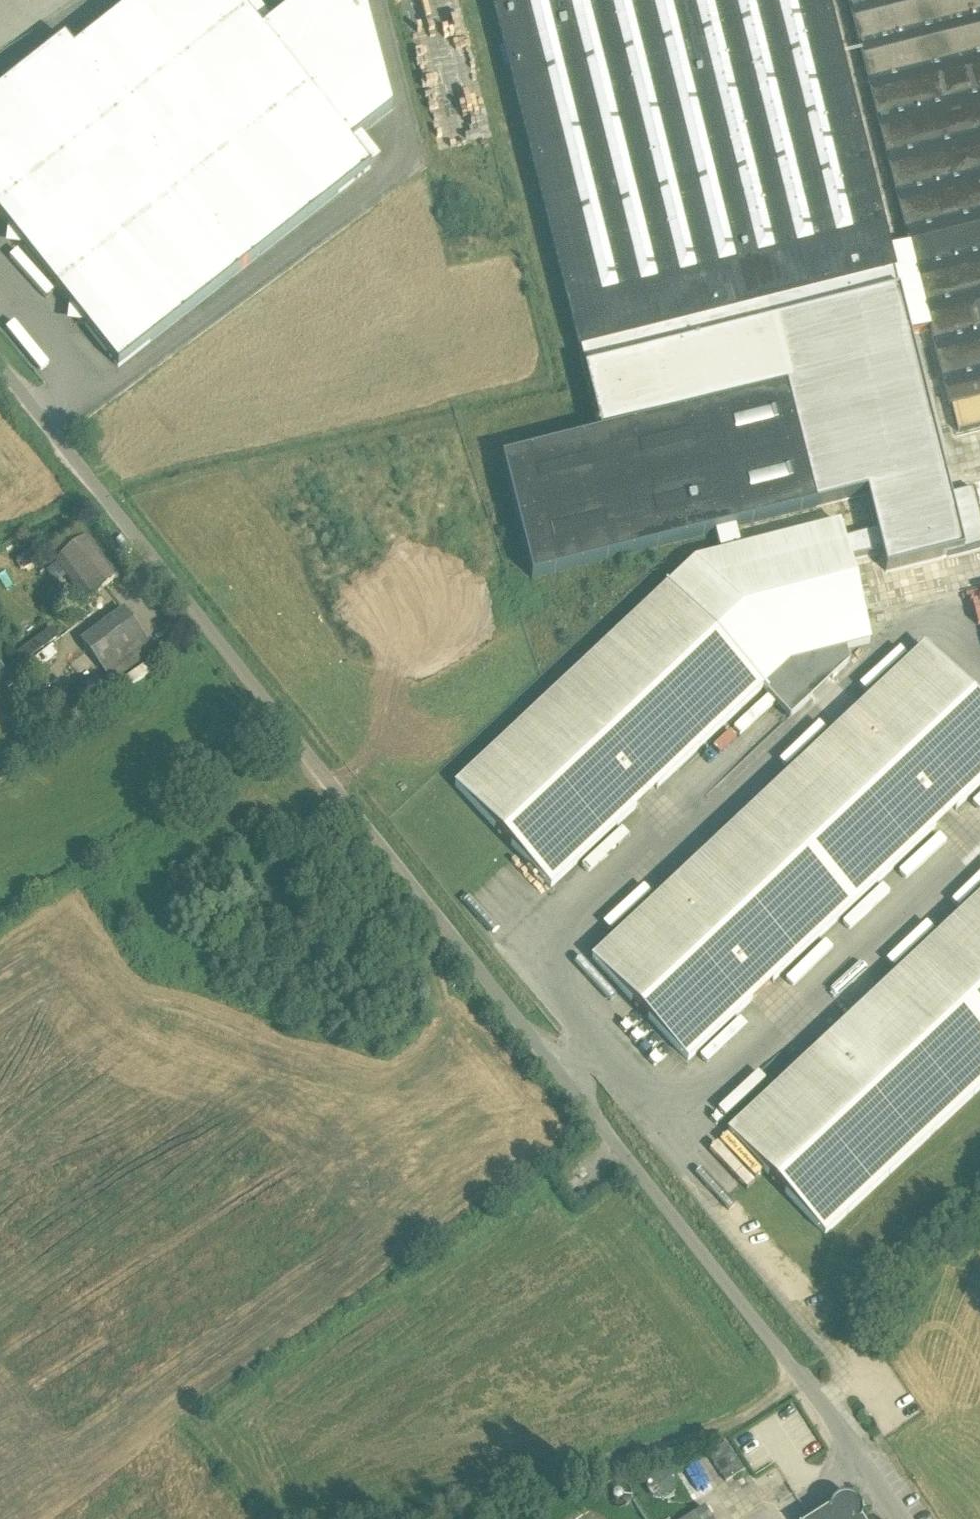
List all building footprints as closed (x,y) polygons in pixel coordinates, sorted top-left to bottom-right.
[(0,91),(0,218),(8,228),(26,230),(24,248),(57,290),(70,306),(88,308),(86,326),(118,368),(245,268),(371,169),(351,143),(393,110),(365,0),(302,0),(262,31),(247,12),(237,0),(138,0),(74,51),(65,40),(0,91)] [(579,352),(599,347),(891,273),(896,272),(828,0),(492,0),(579,352)] [(951,407),(979,399),(979,0),(849,0),(951,407)] [(891,273),(599,347),(603,366),(830,309),(895,292),(893,284),(891,273)] [(502,459),(532,578),(716,532),(736,527),(816,507),(867,494),(876,533),(845,541),(850,560),(881,552),(886,573),(964,554),(963,553),(979,548),(979,521),(973,491),(950,497),(910,335),(899,292),(895,292),(830,309),(603,366),(584,371),(600,435),(502,459)] [(951,407),(957,432),(979,426),(979,399),(951,407)] [(948,483),(968,479),(964,458),(944,462),(948,483)] [(667,587),(455,786),(518,854),(551,888),(763,689),(791,719),(850,663),(847,650),(871,643),(850,560),(845,541),(840,524),(741,549),(721,554),(695,561),(667,587)] [(86,602),(119,577),(89,538),(56,563),(86,602)] [(113,684),(156,651),(124,609),(81,641),(113,684)] [(591,959),(687,1061),(979,787),(979,707),(923,647),(591,959)] [(727,1132),(824,1235),(979,1089),(979,895),(727,1132)] [(708,1456),(726,1483),(743,1472),(725,1445),(708,1456)] [(664,1492),(684,1485),(675,1461),(656,1469),(664,1492)] [(848,1499),(816,1518),(861,1518),(848,1499)] [(706,1507),(687,1518),(713,1518),(706,1507)]
